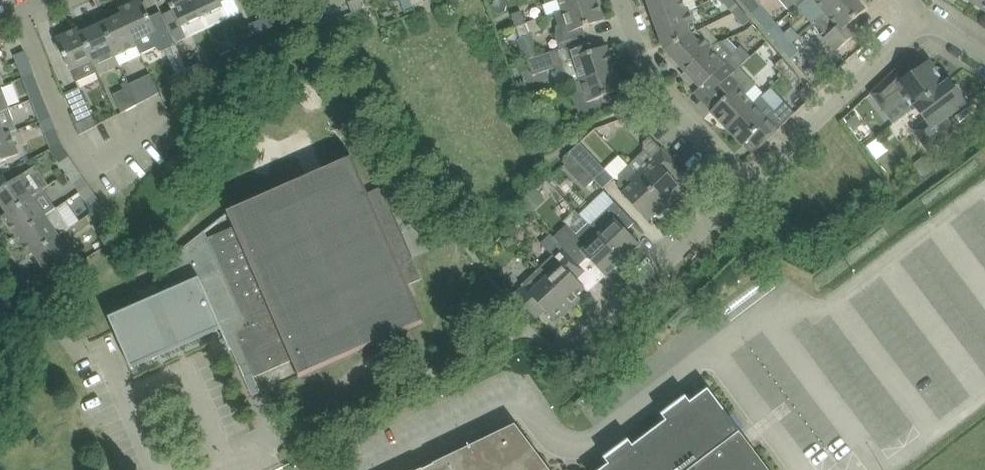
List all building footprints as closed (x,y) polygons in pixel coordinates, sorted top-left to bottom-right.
[(161,12),(150,17),(143,0),(140,0),(120,9),(123,14),(138,46),(141,53),(157,46),(157,48),(158,49),(160,50),(162,50),(176,44),(161,12)] [(166,14),(174,32),(179,42),(189,38),(208,29),(195,0),(169,0),(174,10),(166,14)] [(208,29),(230,19),(224,6),(223,6),(220,0),(195,0),(208,29)] [(354,13),(364,8),(361,0),(354,0),(349,2),(350,3),(354,13)] [(561,49),(582,42),(587,39),(583,27),(605,20),(598,0),(591,0),(563,10),(554,13),(559,26),(557,26),(556,35),(561,49)] [(563,10),(591,0),(559,0),(563,10)] [(655,22),(690,10),(686,0),(651,0),(648,1),(655,22)] [(731,11),(738,5),(734,0),(722,0),(731,11)] [(744,4),(753,14),(762,6),(757,0),(749,0),(744,4)] [(791,12),(805,0),(781,0),(791,12)] [(825,13),(841,0),(814,0),(825,13)] [(825,13),(815,22),(827,35),(825,38),(836,51),(859,32),(851,23),(867,10),(858,0),(841,0),(825,13)] [(738,5),(731,11),(743,26),(751,20),(738,5)] [(655,22),(665,50),(697,31),(690,10),(655,22)] [(512,14),(516,26),(526,22),(522,11),(512,14)] [(123,14),(101,24),(117,56),(138,46),(123,14)] [(269,16),(251,24),(247,26),(252,36),(256,34),(274,26),(269,16)] [(516,26),(528,60),(538,56),(526,22),(516,26)] [(81,33),(81,34),(93,60),(96,66),(117,56),(101,24),(81,33)] [(665,50),(685,71),(719,40),(705,26),(698,32),(697,31),(665,50)] [(769,33),(775,41),(784,33),(777,26),(769,33)] [(77,81),(98,71),(93,60),(81,34),(81,33),(79,28),(57,38),(72,70),(77,81)] [(775,41),(783,49),(791,42),(784,33),(775,41)] [(710,80),(718,88),(740,67),(751,56),(741,46),(733,53),(722,41),(720,42),(719,40),(685,71),(687,73),(684,75),(691,84),(694,81),(701,88),(710,80)] [(558,50),(564,69),(569,84),(581,80),(615,68),(614,64),(618,62),(613,49),(609,50),(607,46),(586,53),(582,42),(561,49),(558,50)] [(791,42),(783,49),(791,59),(800,51),(791,42)] [(15,55),(24,78),(34,73),(26,51),(15,55)] [(222,58),(230,74),(250,63),(245,53),(235,58),(232,52),(222,58)] [(538,56),(528,60),(533,75),(556,68),(550,52),(538,56)] [(775,65),(783,75),(791,68),(783,58),(775,65)] [(913,109),(916,107),(946,83),(942,77),(943,74),(943,71),(941,69),(938,67),(935,68),(930,61),(905,79),(897,68),(870,93),(884,112),(904,97),(913,109)] [(188,69),(191,75),(198,91),(212,83),(202,63),(188,69)] [(711,111),(727,128),(754,103),(746,95),(757,85),(740,67),(718,88),(726,97),(711,111)] [(615,68),(581,80),(585,91),(573,95),(581,117),(606,109),(602,97),(623,90),(615,68)] [(791,68),(783,75),(791,84),(799,78),(791,68)] [(34,73),(24,78),(28,89),(20,92),(24,102),(43,95),(34,73)] [(130,83),(131,86),(139,103),(159,92),(151,74),(130,83)] [(946,83),(916,107),(925,119),(912,129),(929,151),(952,134),(943,121),(967,103),(960,94),(961,91),(961,88),(959,86),(956,84),(953,85),(950,80),(946,83)] [(520,100),(521,100),(527,98),(523,85),(515,87),(519,97),(520,100)] [(139,103),(131,86),(114,94),(122,112),(139,103)] [(809,101),(815,95),(807,86),(800,92),(809,101)] [(85,98),(80,87),(65,94),(75,114),(71,115),(75,125),(93,116),(85,98)] [(754,103),(727,128),(743,145),(751,138),(759,147),(795,113),(785,102),(776,111),(761,96),(754,103)] [(861,113),(872,106),(867,99),(857,106),(861,113)] [(36,110),(40,122),(51,118),(47,106),(36,110)] [(11,133),(10,132),(18,129),(9,108),(0,112),(0,137),(11,133)] [(548,116),(552,128),(562,124),(558,112),(548,116)] [(632,116),(626,122),(638,135),(644,130),(637,122),(632,116)] [(856,116),(848,122),(853,130),(862,124),(856,116)] [(51,118),(40,122),(45,133),(56,129),(51,118)] [(622,122),(604,138),(607,141),(610,145),(627,128),(622,122)] [(0,137),(0,162),(19,154),(11,133),(0,137)] [(645,149),(628,165),(668,207),(677,198),(675,196),(683,188),(670,174),(679,166),(650,136),(644,142),(645,149)] [(879,137),(867,146),(876,159),(888,150),(879,137)] [(580,143),(570,153),(595,180),(603,189),(614,178),(580,143)] [(570,153),(565,166),(586,189),(595,180),(570,153)] [(60,163),(67,173),(76,166),(69,157),(60,163)] [(110,317),(116,332),(133,369),(134,369),(134,367),(222,329),(231,350),(232,349),(232,348),(240,344),(255,377),(299,358),(300,360),(305,358),(310,371),(422,321),(407,286),(422,279),(382,187),(367,194),(351,158),(239,207),(229,212),(231,215),(190,243),(185,246),(181,250),(178,254),(175,258),(172,262),(170,267),(168,272),(167,277),(166,282),(166,288),(166,293),(110,317)] [(668,207),(628,165),(619,174),(619,185),(625,191),(623,193),(649,221),(657,213),(659,215),(668,207)] [(76,166),(67,173),(74,183),(83,176),(76,166)] [(9,213),(36,194),(36,193),(45,188),(31,169),(12,182),(0,191),(0,200),(9,213)] [(521,202),(529,211),(533,214),(545,201),(542,199),(533,190),(533,189),(520,201),(521,202)] [(581,212),(591,223),(615,201),(605,190),(581,212)] [(4,216),(17,236),(45,216),(32,198),(37,194),(36,194),(9,213),(4,216)] [(87,202),(94,211),(103,205),(96,195),(87,202)] [(615,203),(591,226),(623,260),(640,244),(627,230),(635,223),(617,205),(615,203)] [(31,255),(34,252),(64,232),(70,227),(57,208),(45,216),(17,236),(31,255)] [(551,233),(550,234),(580,265),(588,257),(606,276),(607,275),(612,277),(619,270),(617,266),(623,260),(591,226),(588,223),(577,234),(568,224),(555,237),(551,233)] [(64,232),(34,252),(49,273),(78,253),(64,232)] [(553,255),(537,270),(546,278),(573,307),(582,299),(578,295),(586,288),(578,280),(586,271),(580,265),(550,234),(541,243),(553,255)] [(546,278),(537,270),(522,284),(524,287),(515,295),(537,318),(546,310),(554,319),(561,312),(565,316),(573,307),(546,278)] [(158,281),(136,291),(140,300),(162,290),(158,281)] [(974,355),(984,374),(984,349),(974,355)] [(924,370),(928,377),(918,382),(937,416),(969,398),(946,357),(924,370)] [(740,435),(742,434),(709,389),(691,403),(687,396),(662,414),(667,421),(634,446),(629,439),(605,458),(610,464),(602,469),(767,469),(740,435)] [(516,426),(423,469),(549,469),(516,426)]
